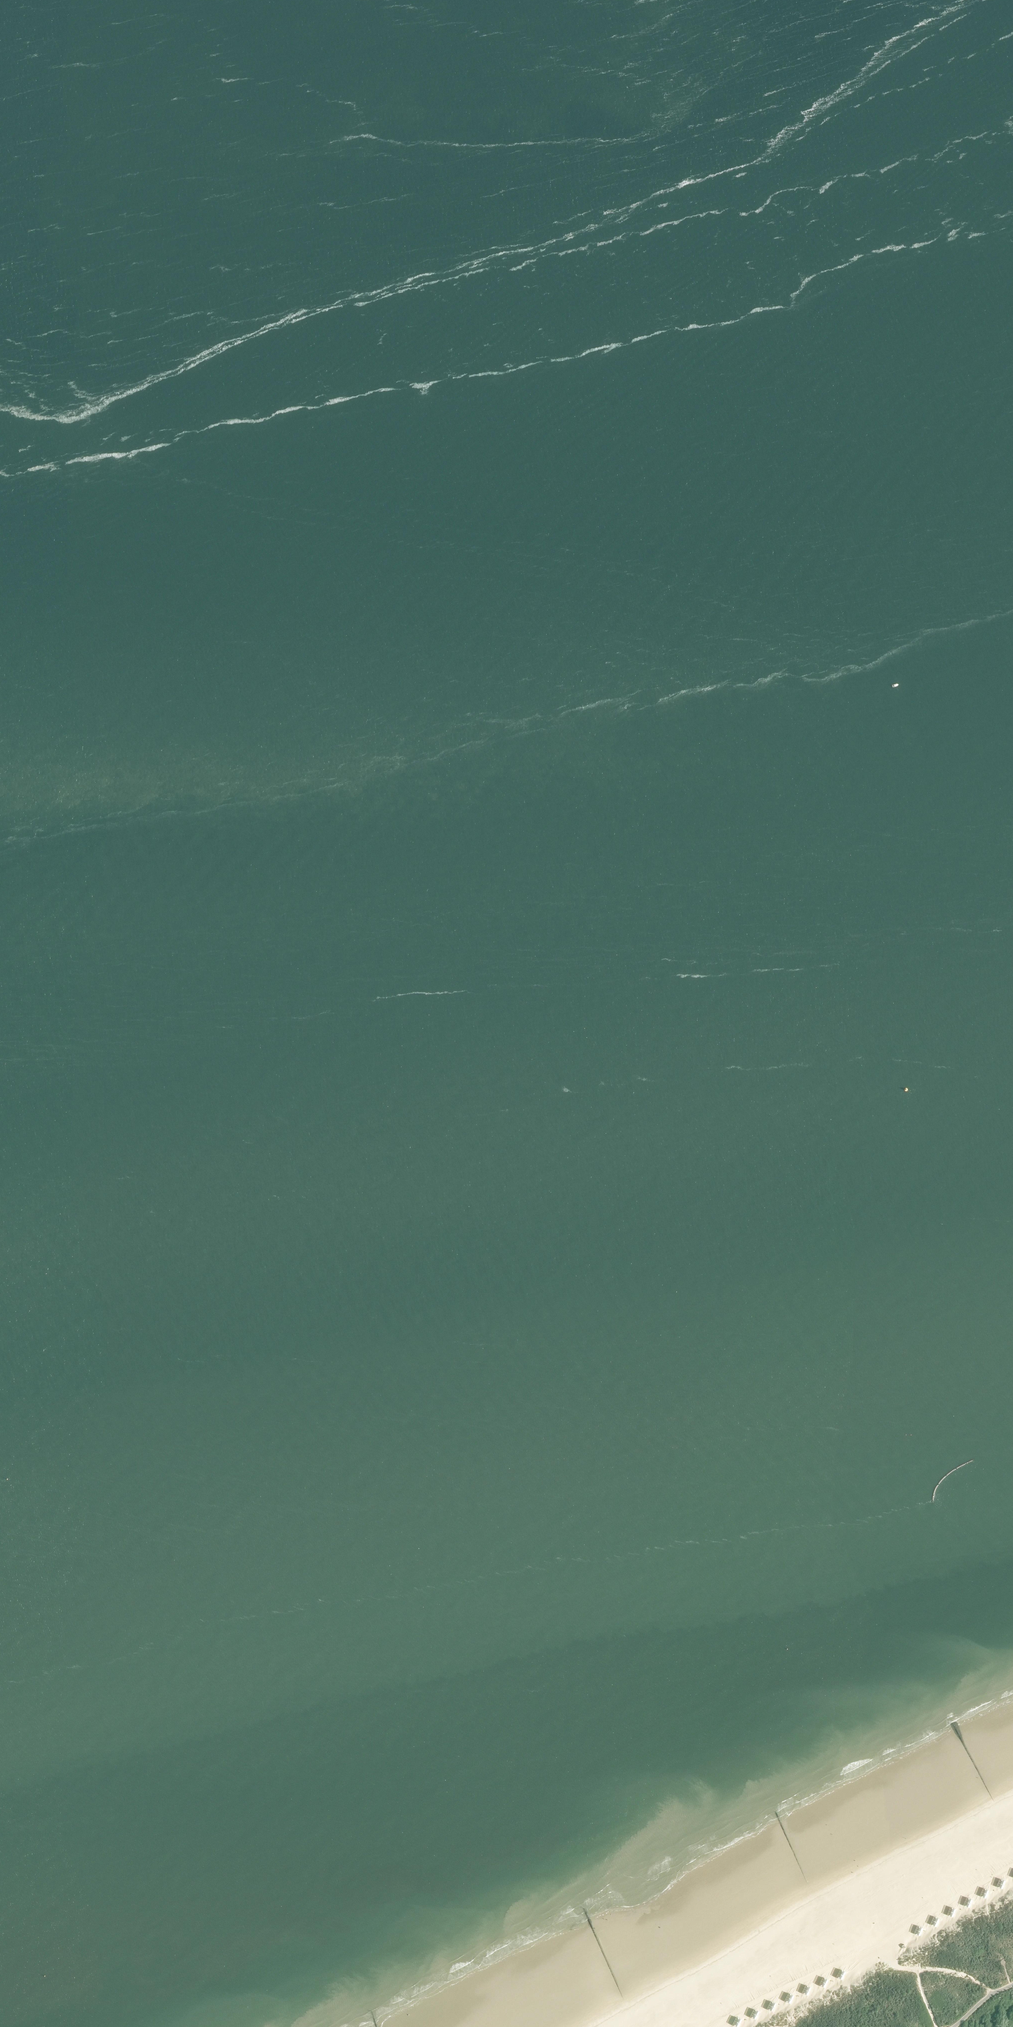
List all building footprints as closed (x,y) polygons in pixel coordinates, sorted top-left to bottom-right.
[(764,2010),(770,2013),(775,2006),(769,2003),(764,2010)] [(733,2026),(737,2026),(740,2023),(736,2019),(731,2025),(733,2026)]
